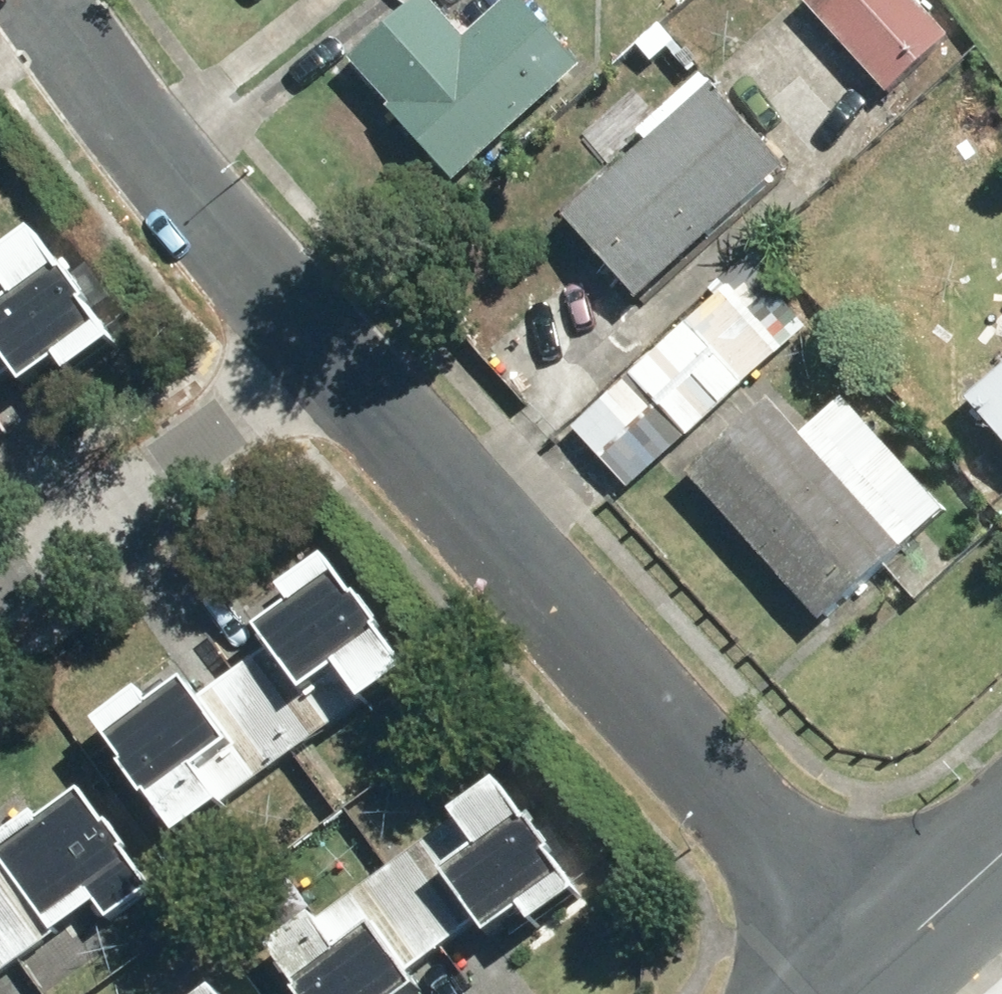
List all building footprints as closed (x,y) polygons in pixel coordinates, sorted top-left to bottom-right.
[(367,59),(473,181),(604,67),(545,0),(521,0),(480,35),(450,0),(435,0),(367,59)] [(812,2),(902,97),(968,35),(935,0),(814,0),(812,2)] [(665,137),(630,96),(585,135),(621,176),(577,214),(650,297),(804,162),(731,79),(665,137)] [(25,381),(36,398),(71,374),(83,390),(133,355),(56,243),(0,281),(0,345),(25,381)] [(833,325),(767,248),(718,290),(729,303),(585,428),(640,492),(833,325)] [(0,345),(0,399),(25,381),(0,345)] [(1001,467),(1001,370),(953,414),(1001,467)] [(948,509),(850,405),(816,437),(783,401),(698,480),(836,627),(920,548),(913,541),(948,509)] [(428,686),(344,573),(297,608),(306,620),(272,645),(321,712),(354,687),(379,722),(428,686)] [(238,692),(296,771),(341,738),(321,712),(272,645),(263,633),(219,667),(238,692)] [(243,811),(296,771),(238,692),(217,708),(207,694),(170,721),(160,707),(115,740),(198,852),(247,815),(243,811)] [(394,889),(451,966),(495,933),(511,955),(545,929),(557,946),(604,911),(519,796),(394,889)] [(57,957),(99,926),(114,947),(161,912),(80,801),(14,850),(0,831),(0,880),(57,957)] [(57,957),(0,880),(0,993),(7,993),(57,957)] [(394,889),(291,965),(313,993),(428,993),(422,987),(451,966),(394,889)]
